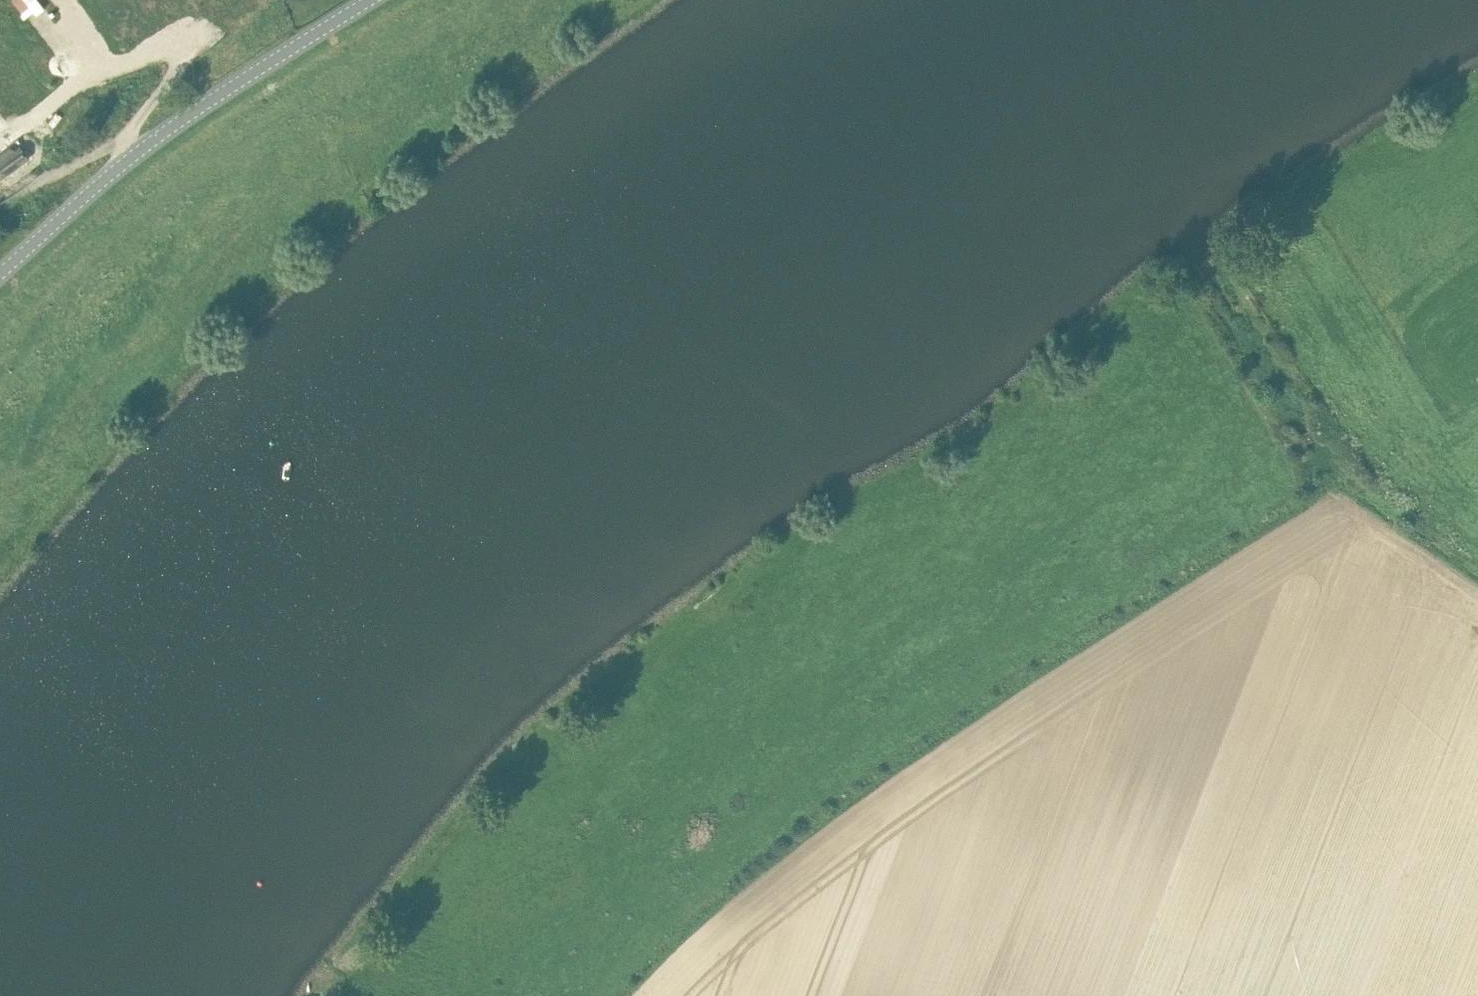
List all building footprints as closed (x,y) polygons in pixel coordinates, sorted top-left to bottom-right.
[(20,28),(39,21),(32,1),(13,8),(20,28)] [(29,157),(17,141),(0,154),(0,179),(29,157)]
